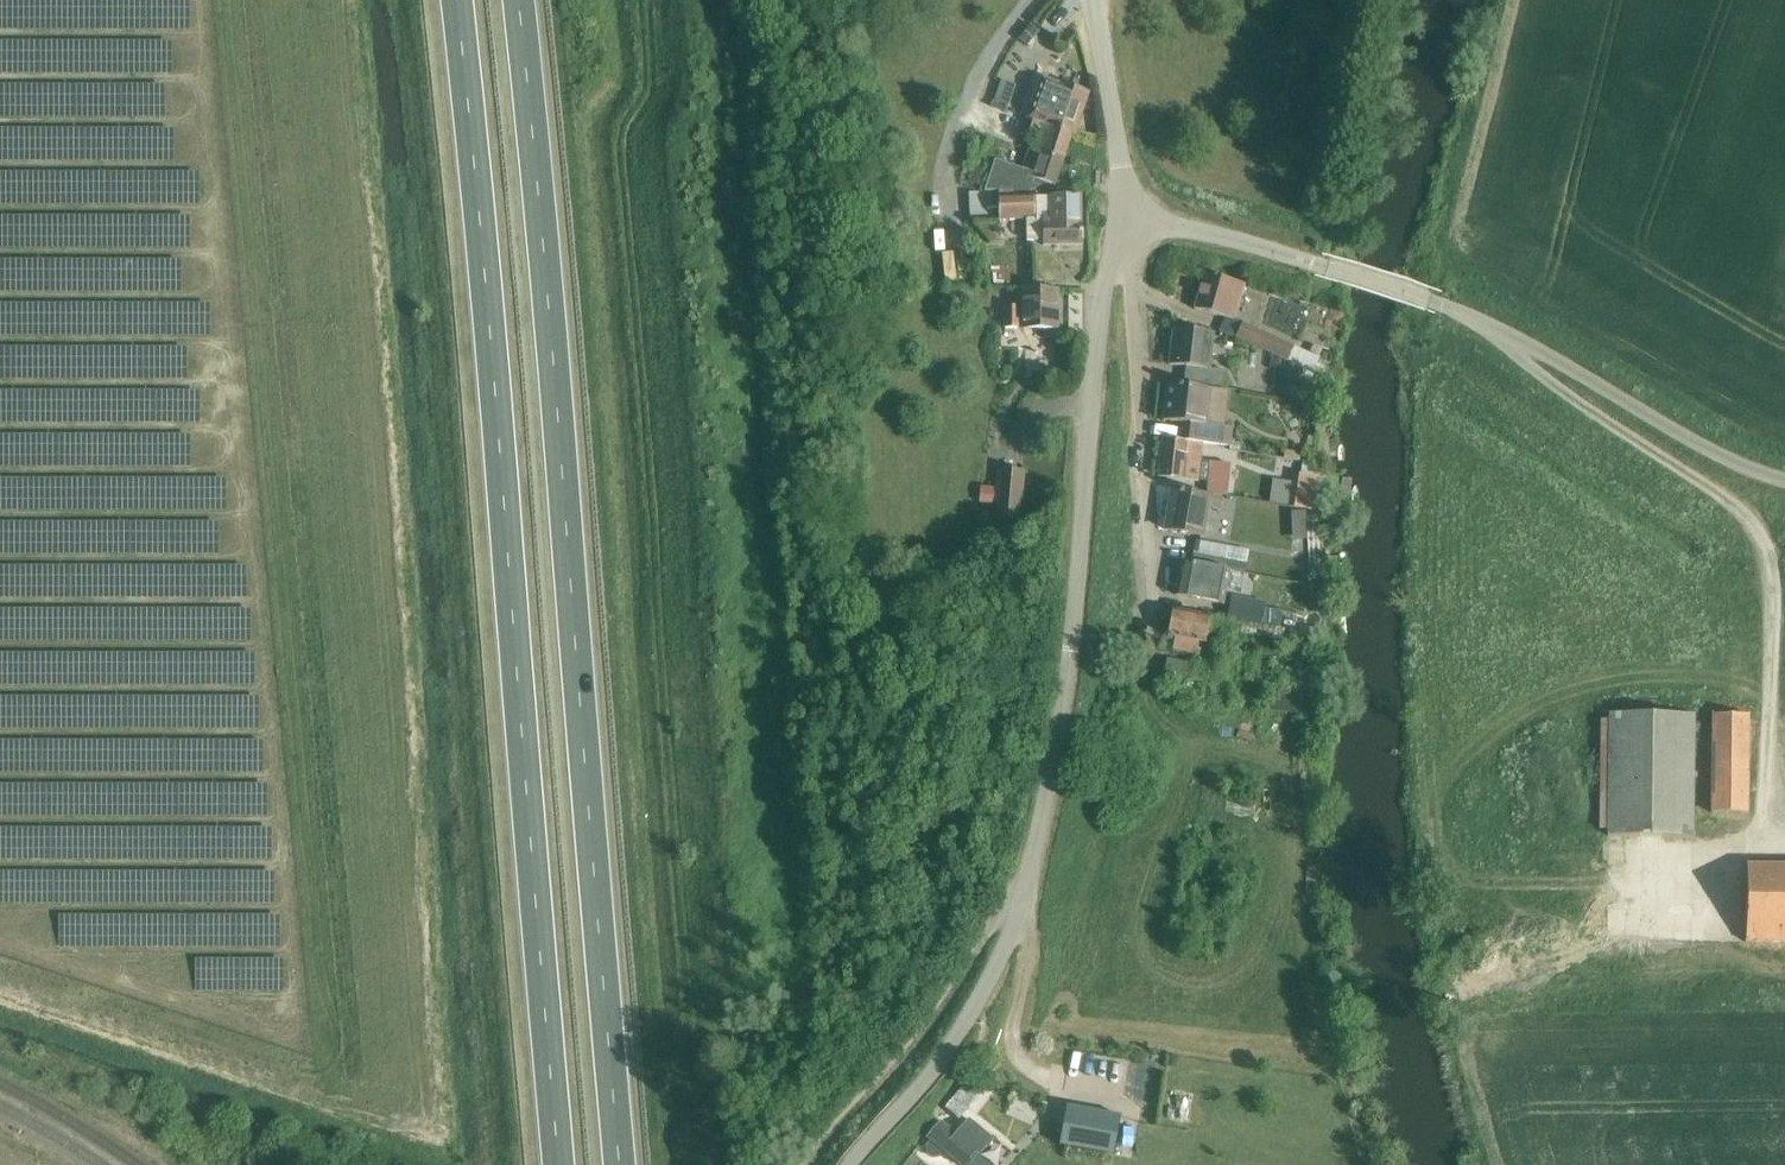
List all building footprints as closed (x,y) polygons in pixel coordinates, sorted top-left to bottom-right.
[(1043,77),(1027,120),(1036,123),(1037,120),(1074,133),(1088,93),(1043,77)] [(1016,84),(1002,79),(994,100),(1008,105),(1016,84)] [(1033,140),(1030,147),(1064,159),(1072,135),(1073,136),(1074,133),(1037,120),(1036,123),(1027,120),(1026,120),(1021,136),(1033,140)] [(986,188),(999,190),(1000,188),(1036,189),(1036,192),(1053,193),(1064,159),(1030,147),(1021,175),(994,166),(991,173),(980,169),(974,183),(986,188)] [(999,190),(1000,222),(1027,221),(1034,221),(1034,192),(1036,192),(1036,189),(1000,188),(999,190)] [(1027,242),(1043,242),(1043,246),(1083,246),(1081,193),(1053,193),(1036,192),(1034,192),(1034,221),(1027,221),(1027,242)] [(949,278),(975,277),(975,253),(949,254),(949,278)] [(1206,274),(1195,309),(1234,320),(1244,286),(1206,274)] [(1058,290),(1020,289),(1020,305),(1005,305),(1005,329),(1058,330),(1058,290)] [(1236,337),(1288,361),(1315,373),(1325,352),(1316,348),(1313,355),(1243,323),(1236,337)] [(1174,330),(1170,363),(1170,365),(1195,368),(1193,382),(1224,388),(1226,372),(1209,370),(1213,335),(1174,330)] [(1050,351),(1031,351),(1031,367),(1049,367),(1050,351)] [(1182,423),(1180,442),(1203,445),(1232,448),(1235,429),(1206,426),(1210,389),(1167,385),(1163,422),(1182,423)] [(1163,440),(1159,477),(1197,482),(1197,481),(1209,482),(1207,495),(1228,498),(1229,491),(1231,462),(1201,460),(1203,445),(1180,442),(1163,440)] [(1285,449),(1284,458),(1301,460),(1302,451),(1285,449)] [(999,466),(995,518),(1015,520),(1019,468),(999,466)] [(1289,510),(1314,513),(1318,479),(1293,475),(1289,510)] [(1172,491),(1165,530),(1203,537),(1208,508),(1220,510),(1222,500),(1172,491)] [(1196,541),(1192,562),(1245,572),(1249,551),(1196,541)] [(1175,596),(1223,605),(1229,571),(1182,562),(1175,596)] [(1228,619),(1261,625),(1264,608),(1231,601),(1228,619)] [(1173,610),(1168,637),(1175,638),(1173,650),(1197,655),(1199,641),(1207,643),(1209,627),(1286,641),(1287,633),(1276,631),(1276,629),(1211,618),(1211,617),(1173,610)] [(1166,684),(1220,694),(1224,672),(1170,662),(1166,684)] [(1608,837),(1693,838),(1694,715),(1610,714),(1608,837)] [(1712,814),(1747,814),(1748,716),(1713,716),(1712,814)] [(1259,735),(1260,719),(1245,718),(1243,733),(1259,735)] [(1784,943),(1784,866),(1747,866),(1746,942),(1784,943)] [(958,1120),(982,1090),(968,1078),(943,1108),(958,1120)] [(1173,1092),(1170,1117),(1196,1120),(1199,1096),(1173,1092)] [(1121,1117),(1066,1107),(1059,1146),(1114,1155),(1121,1117)] [(960,1164),(988,1164),(978,1156),(992,1140),(969,1120),(956,1135),(941,1122),(928,1138),(931,1141),(927,1147),(927,1152),(935,1158),(940,1158),(945,1152),(960,1164)]
